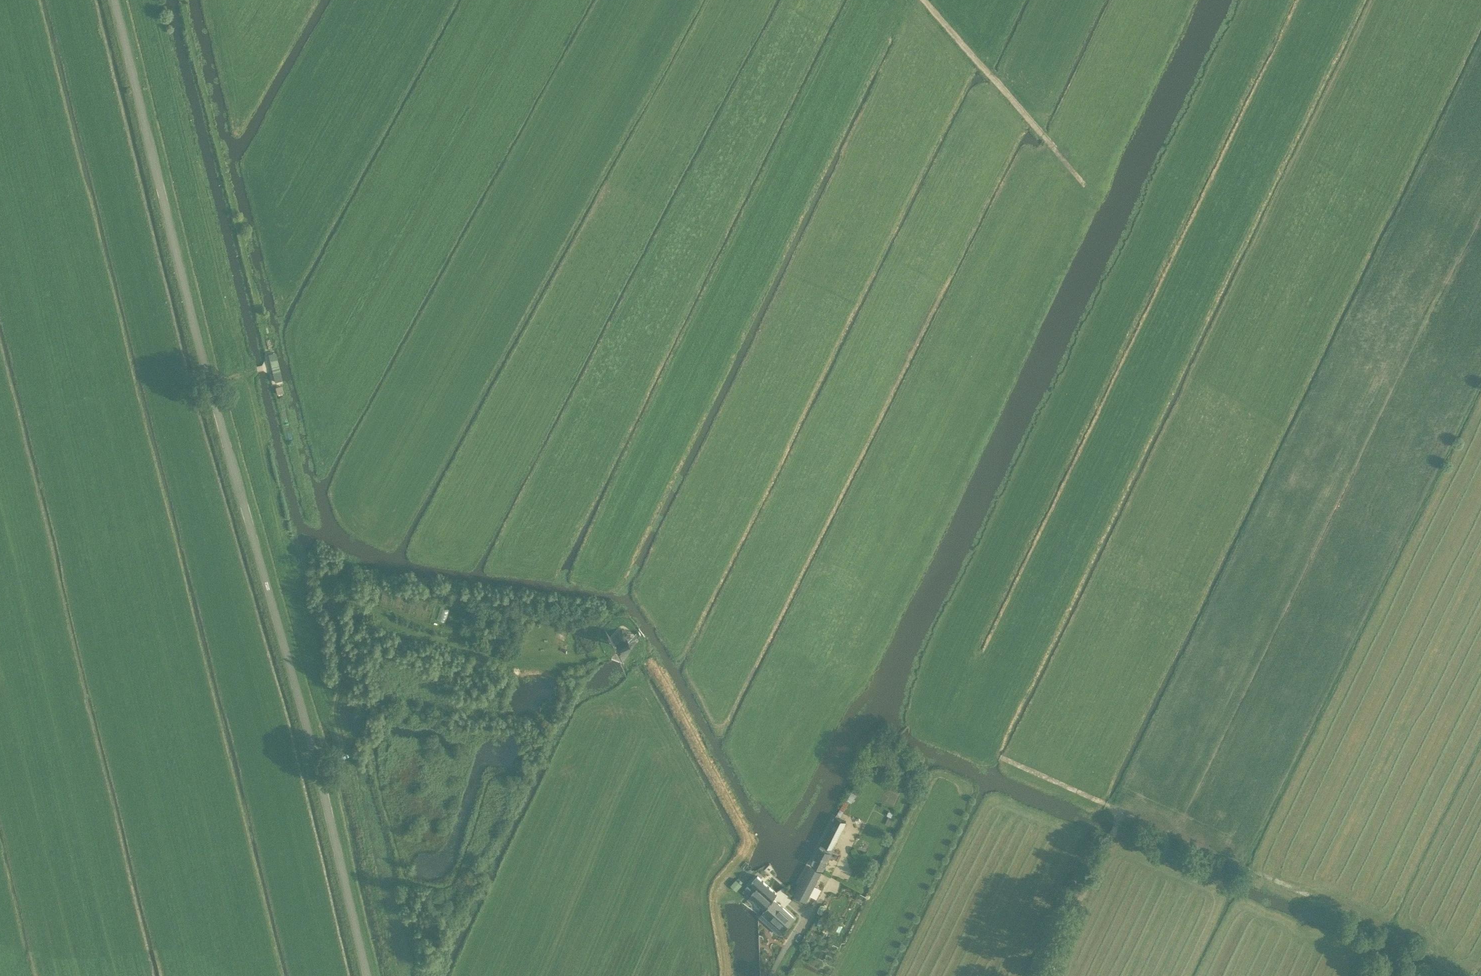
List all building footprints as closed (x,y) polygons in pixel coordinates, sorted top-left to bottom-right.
[(276,352),(269,354),(271,361),(273,360),(274,369),(277,369),(279,367),(276,352)] [(283,392),(284,392),(282,385),(275,386),(277,393),(283,392)] [(540,616),(553,619),(554,613),(541,610),(540,616)] [(612,640),(622,649),(632,639),(622,630),(612,640)] [(850,801),(852,802),(857,793),(850,789),(839,809),(840,809),(837,814),(841,816),(850,801)] [(836,816),(834,820),(824,839),(823,839),(812,863),(823,869),(831,852),(826,850),(828,846),(833,848),(846,821),(836,816)] [(795,895),(806,901),(821,873),(810,867),(795,895)] [(758,888),(751,895),(764,906),(766,903),(769,906),(760,916),(770,925),(772,922),(782,930),(794,917),(789,912),(777,902),(775,900),(774,901),(771,898),(776,892),(773,890),(771,888),(758,876),(752,882),(758,888)] [(736,879),(731,885),(737,890),(742,884),(736,879)] [(837,930),(841,921),(836,918),(831,927),(837,930)]
